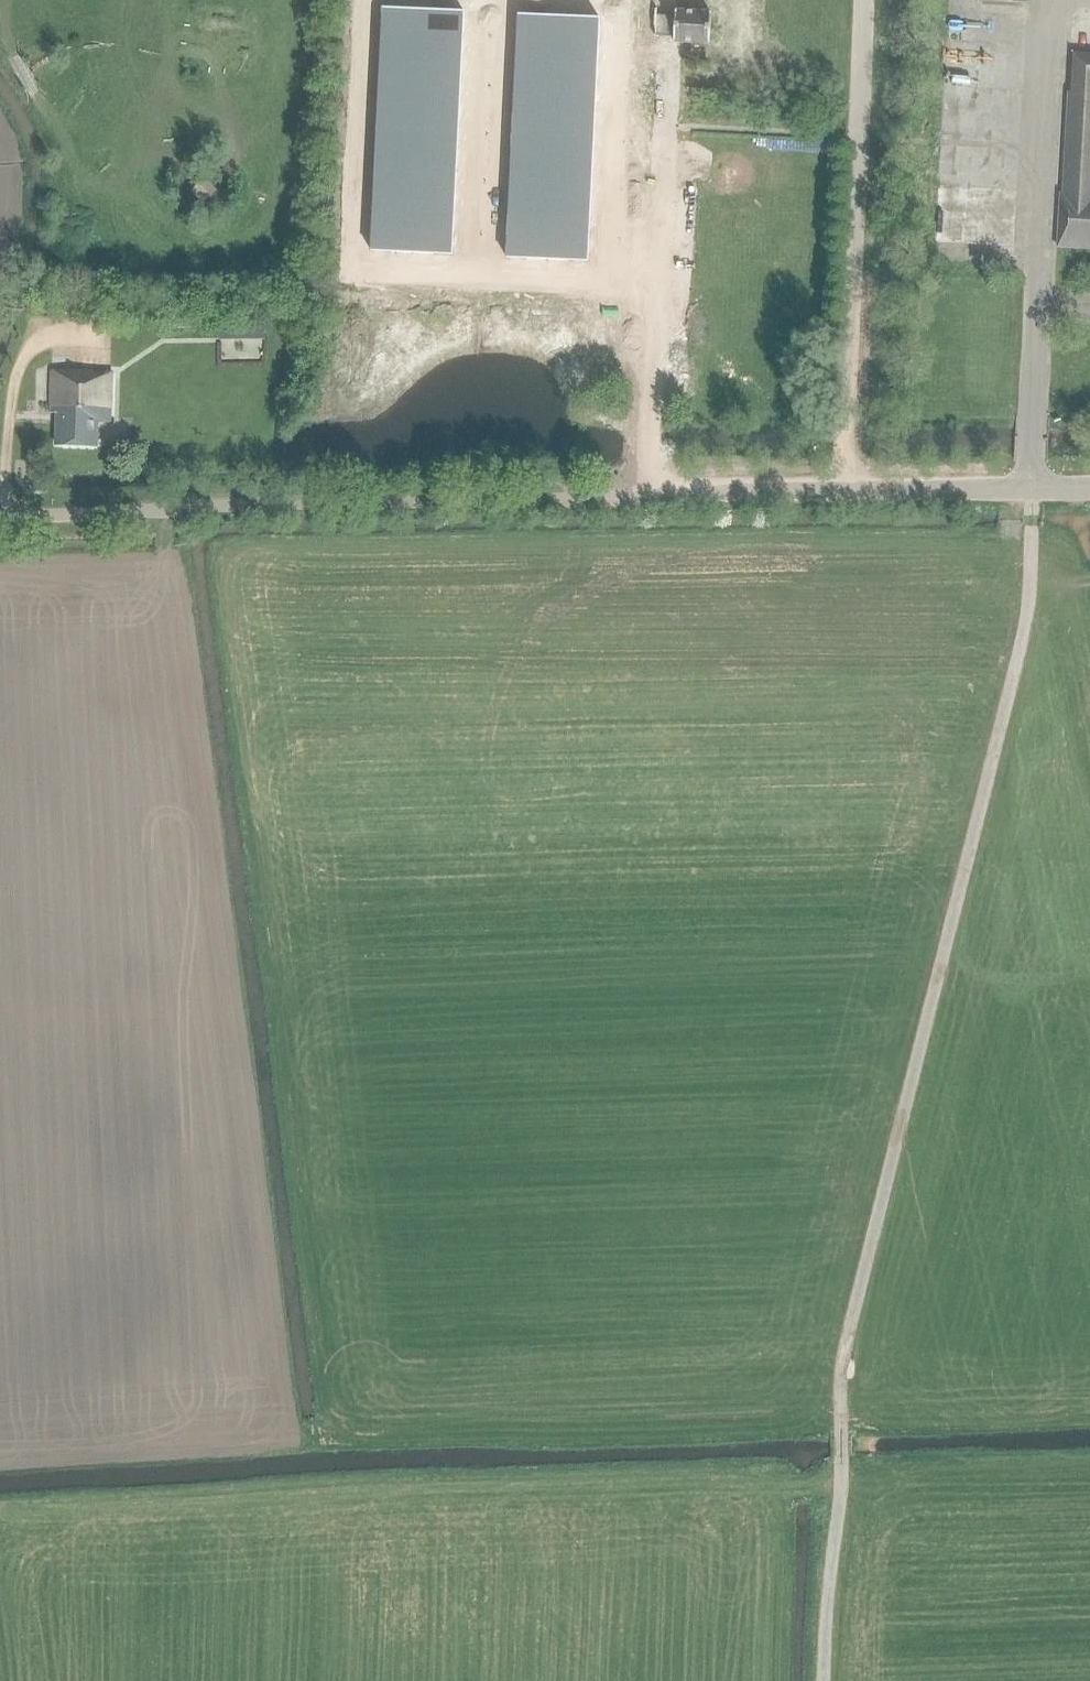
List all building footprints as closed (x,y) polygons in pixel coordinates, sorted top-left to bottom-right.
[(674,19),(673,33),(673,38),(708,40),(710,10),(674,8),(674,19)] [(383,9),(371,251),(453,255),(464,13),(383,9)] [(518,15),(506,258),(588,262),(600,19),(518,15)] [(1055,246),(1054,250),(1089,252),(1089,58),(1074,57),(1072,96),(1067,95),(1062,197),(1057,197),(1055,246)] [(708,80),(708,91),(721,91),(721,80),(708,80)] [(205,209),(220,195),(207,182),(192,195),(205,209)] [(689,212),(698,213),(698,189),(689,189),(689,212)] [(264,336),(264,323),(241,324),(241,337),(264,336)] [(50,413),(57,413),(56,444),(97,446),(97,422),(110,422),(112,372),(105,372),(105,373),(94,373),(94,372),(51,370),(50,413)]
